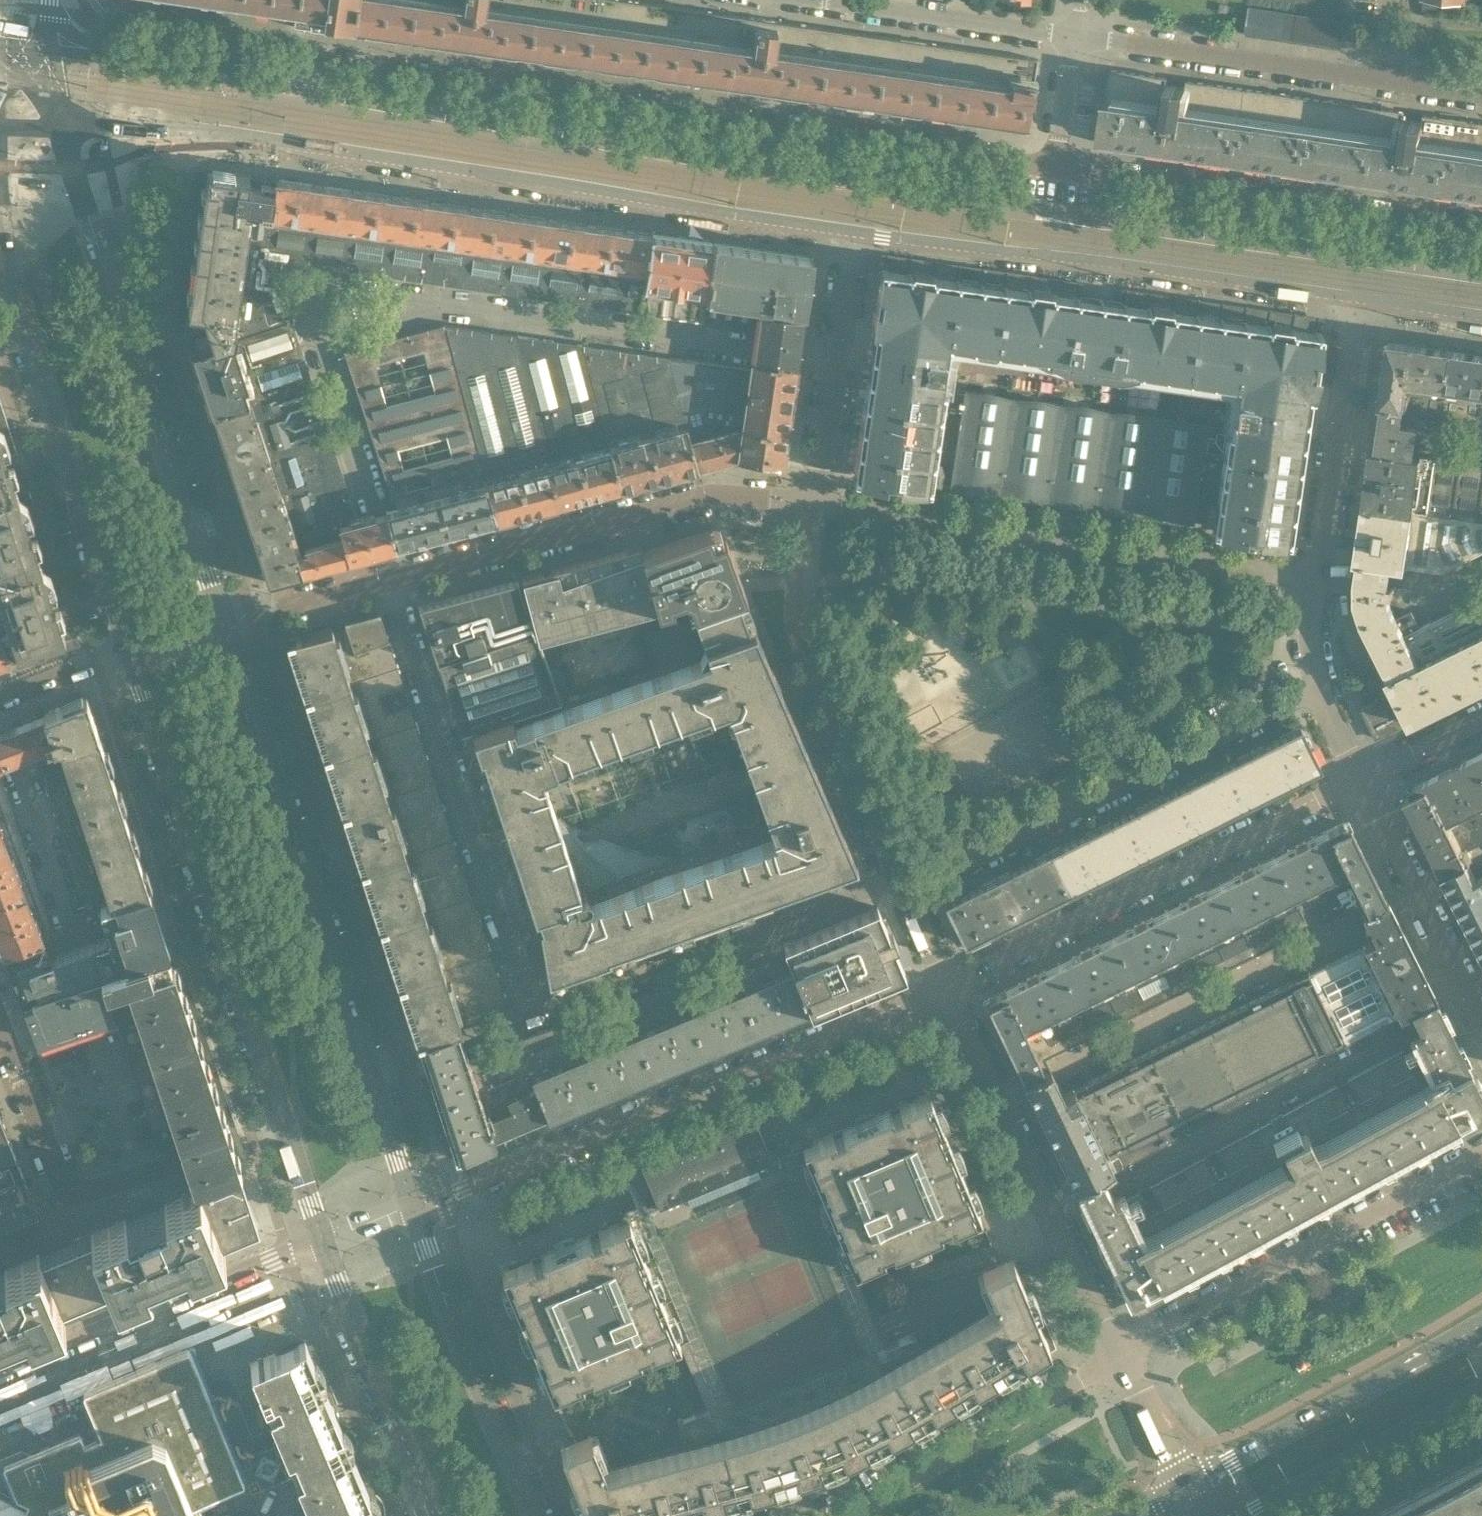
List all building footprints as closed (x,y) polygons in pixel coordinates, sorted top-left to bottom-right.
[(827,27),(635,0),(208,0),(296,13),(293,26),(1027,132),(1032,98),(1031,98),(1037,58),(827,27)] [(1249,8),(1248,15),(1245,34),(1269,38),(1273,12),(1249,8)] [(1297,15),(1273,12),(1269,38),(1293,41),(1297,15)] [(1320,18),(1297,15),(1293,41),(1317,44),(1320,18)] [(1344,22),(1320,18),(1317,44),(1341,48),(1344,22)] [(1109,68),(1097,143),(1481,198),(1481,123),(1423,114),(1422,122),(1403,119),(1404,112),(1186,80),(1185,88),(1166,85),(1167,77),(1109,68)] [(292,320),(288,308),(284,296),(279,280),(273,280),(276,260),(264,258),(275,179),(210,169),(206,181),(185,327),(193,353),(265,329),(292,320)] [(276,260),(287,180),(275,179),(264,258),(276,260)] [(307,264),(318,185),(287,180),(276,260),(307,264)] [(327,267),(338,188),(318,185),(307,264),(327,267)] [(366,273),(377,193),(338,188),(327,267),(366,273)] [(404,278),(415,199),(377,193),(366,273),(404,278)] [(443,284),(454,205),(415,199),(404,278),(443,284)] [(474,207),(454,205),(443,284),(463,287),(474,207)] [(481,289),(493,210),(474,207),(463,287),(481,289)] [(501,292),(513,213),(493,210),(481,289),(501,292)] [(520,295),(532,216),(513,213),(501,292),(520,295)] [(559,301),(571,221),(532,216),(520,295),(559,301)] [(599,306),(610,227),(571,221),(559,301),(599,306)] [(638,312),(644,269),(650,233),(610,227),(599,306),(638,312)] [(701,321),(713,242),(650,233),(644,269),(638,312),(701,321)] [(812,256),(713,242),(701,321),(757,329),(754,349),(753,357),(796,363),(797,355),(812,256)] [(906,271),(906,266),(889,264),(886,271),(883,270),(854,473),(930,484),(930,482),(929,482),(932,459),(954,462),(950,486),(1011,495),(1071,503),(1132,512),(1192,521),(1195,498),(1217,501),(1216,502),(1218,502),(1215,523),(1213,523),(1213,525),(1287,536),(1308,393),(1317,333),(1314,332),(1313,325),(1296,322),(1294,327),(1290,327),(1289,321),(1271,319),(1269,324),(1265,323),(1265,318),(1247,315),(1246,320),(1242,320),(1241,314),(1224,312),(1222,317),(1218,316),(1218,311),(1200,308),(1198,313),(1193,313),(1194,308),(1176,305),(1174,310),(1170,309),(1170,304),(1151,302),(1150,307),(1146,306),(1146,308),(1144,308),(1142,313),(1059,301),(1056,301),(1056,295),(1054,295),(1054,293),(1051,293),(1051,287),(1032,284),(1030,290),(1026,289),(1026,283),(1007,281),(1006,286),(1002,285),(1002,280),(984,277),(982,283),(978,282),(978,277),(960,274),(958,279),(954,278),(954,273),(937,271),(935,276),(931,275),(930,270),(912,267),(910,272),(906,271)] [(292,320),(265,329),(193,353),(213,414),(312,381),(292,320)] [(496,521),(445,324),(344,351),(395,508),(385,511),(395,547),(496,521)] [(519,335),(445,324),(496,521),(558,505),(516,350),(519,335)] [(581,344),(519,335),(516,350),(558,505),(620,489),(581,344)] [(1441,428),(1452,349),(1413,343),(1389,339),(1375,437),(1374,447),(1414,453),(1415,443),(1419,424),(1441,428)] [(658,478),(624,350),(581,344),(620,489),(658,478)] [(1452,349),(1441,428),(1480,433),(1481,418),(1481,353),(1452,349)] [(697,468),(667,356),(624,350),(658,478),(697,468)] [(751,369),(667,356),(697,468),(737,458),(742,429),(747,394),(751,369)] [(753,357),(751,369),(747,394),(791,400),(796,363),(753,357)] [(325,421),(322,410),(312,381),(213,414),(226,454),(325,421)] [(791,400),(747,394),(742,429),(786,436),(791,400)] [(311,470),(307,456),(334,447),(325,421),(226,454),(239,493),(311,470)] [(742,429),(737,458),(781,464),(786,436),(742,429)] [(307,456),(311,470),(338,461),(334,447),(307,456)] [(1414,453),(1374,447),(1366,504),(1434,513),(1481,520),(1481,463),(1414,453)] [(20,494),(13,472),(8,473),(6,466),(9,465),(8,464),(5,455),(6,455),(5,454),(2,455),(0,449),(0,501),(20,494)] [(338,461),(311,470),(316,484),(343,475),(338,461)] [(321,497),(316,484),(311,470),(239,493),(252,534),(325,511),(321,497)] [(343,475),(316,484),(321,497),(347,488),(343,475)] [(347,488),(321,497),(325,511),(352,502),(347,488)] [(29,538),(32,537),(31,535),(28,527),(29,527),(28,525),(25,526),(23,519),(27,517),(20,494),(0,501),(0,580),(43,566),(36,544),(31,545),(29,538)] [(395,547),(385,511),(376,514),(358,520),(352,502),(325,511),(252,534),(268,582),(386,550),(395,547)] [(1434,513),(1366,504),(1358,559),(1392,564),(1426,569),(1434,513)] [(1481,552),(1481,520),(1434,513),(1426,569),(1443,572),(1481,552)] [(746,594),(725,534),(717,538),(712,539),(708,527),(651,547),(652,550),(644,552),(644,550),(642,551),(640,545),(521,577),(538,638),(545,657),(556,654),(556,638),(557,637),(556,633),(656,607),(657,610),(673,605),(672,600),(682,596),(684,601),(689,599),(694,613),(738,597),(746,594)] [(1392,564),(1358,559),(1357,572),(1356,587),(1358,602),(1364,621),(1393,610),(1388,596),(1393,595),(1393,586),(1389,586),(1390,576),(1392,564)] [(60,615),(54,616),(52,609),(55,608),(55,606),(54,606),(52,599),(52,598),(52,597),(48,597),(46,590),(51,588),(43,566),(0,580),(0,664),(11,659),(10,656),(18,653),(18,654),(67,638),(60,615)] [(538,638),(521,577),(520,577),(520,579),(518,580),(518,577),(418,604),(460,733),(472,729),(562,700),(561,699),(550,671),(545,657),(538,638)] [(1432,621),(1468,694),(1481,687),(1481,596),(1432,621)] [(727,907),(749,899),(750,901),(769,894),(768,892),(855,860),(820,780),(790,708),(754,626),(749,627),(738,597),(694,613),(694,614),(643,632),(656,668),(629,677),(632,685),(610,693),(607,685),(562,701),(562,700),(472,729),(479,750),(481,749),(488,771),(486,772),(498,810),(501,809),(508,831),(505,832),(518,869),(520,869),(524,881),(529,879),(532,890),(525,892),(531,911),(537,910),(540,920),(538,921),(547,974),(610,951),(609,949),(631,941),(632,944),(668,930),(667,928),(690,919),(690,923),(728,909),(727,907)] [(1404,631),(1397,618),(1393,610),(1364,621),(1393,679),(1421,665),(1406,635),(1404,631)] [(1412,610),(1397,618),(1404,631),(1406,635),(1421,627),(1420,627),(1412,610)] [(333,632),(340,654),(341,656),(388,641),(381,618),(333,632)] [(1468,694),(1432,621),(1420,627),(1421,627),(1406,635),(1421,665),(1393,679),(1386,682),(1390,692),(1408,710),(1413,721),(1468,694)] [(341,656),(340,654),(333,632),(331,627),(287,639),(288,642),(292,641),(309,694),(305,695),(306,697),(397,667),(388,641),(341,656)] [(397,667),(306,697),(306,699),(310,698),(328,751),(324,752),(325,754),(415,724),(409,705),(387,712),(381,694),(403,687),(397,667)] [(403,687),(381,694),(387,712),(409,705),(403,687)] [(1400,715),(1380,696),(1361,706),(1376,738),(1402,725),(1400,715)] [(136,849),(111,773),(99,735),(98,732),(93,718),(87,698),(77,700),(44,713),(44,714),(13,727),(24,755),(35,751),(87,910),(87,912),(150,891),(136,849)] [(415,724),(325,754),(325,756),(329,755),(347,809),(343,810),(343,812),(387,797),(434,782),(415,724)] [(8,762),(15,759),(23,756),(24,755),(13,727),(5,730),(0,732),(0,765),(8,762)] [(1300,727),(1249,751),(1269,791),(1319,766),(1300,727)] [(1249,751),(1198,777),(1218,816),(1269,791),(1249,751)] [(1426,781),(1444,817),(1447,816),(1464,851),(1481,842),(1481,763),(1478,755),(1426,781)] [(1198,777),(1148,802),(1167,841),(1218,816),(1198,777)] [(1444,817),(1426,781),(1413,787),(1416,793),(1407,799),(1444,875),(1446,874),(1446,872),(1467,862),(1467,863),(1469,862),(1464,851),(1447,816),(1444,817)] [(434,782),(387,797),(343,812),(344,813),(348,812),(365,866),(361,867),(362,869),(453,839),(434,782)] [(0,789),(0,844),(21,836),(4,787),(0,789)] [(738,802),(729,805),(735,822),(744,819),(738,802)] [(1148,802),(1097,827),(1117,866),(1167,841),(1148,802)] [(1343,822),(1321,833),(1356,905),(1361,915),(1387,903),(1348,826),(1346,826),(1343,822)] [(1097,827),(1046,852),(1066,891),(1117,866),(1097,827)] [(1321,833),(1274,856),(1309,928),(1320,923),(1312,907),(1328,899),(1336,915),(1356,905),(1321,833)] [(0,844),(0,901),(37,886),(21,836),(0,844)] [(453,839),(362,869),(362,871),(366,869),(384,923),(380,924),(381,926),(472,896),(453,839)] [(1046,852),(996,877),(1016,916),(1066,891),(1046,852)] [(1309,928),(1274,856),(1220,883),(1255,955),(1309,928)] [(1469,862),(1467,863),(1467,862),(1446,872),(1446,874),(1444,875),(1449,883),(1453,891),(1481,949),(1481,876),(1477,879),(1473,871),(1469,862)] [(996,877),(945,902),(962,936),(965,942),(971,939),(1016,916),(996,877)] [(1255,955),(1220,883),(1166,909),(1202,981),(1255,955)] [(0,901),(0,940),(5,953),(6,956),(44,942),(43,940),(49,925),(37,886),(0,901)] [(150,891),(87,912),(89,918),(87,922),(91,925),(96,940),(50,958),(47,950),(44,942),(6,956),(10,965),(23,998),(167,953),(170,951),(150,891)] [(472,896),(381,926),(381,928),(385,927),(403,981),(399,982),(399,984),(491,954),(472,896)] [(1328,899),(1312,907),(1320,923),(1336,915),(1328,899)] [(1320,996),(1410,949),(1391,912),(1387,903),(1361,915),(1366,925),(1371,934),(1373,940),(1308,972),(1320,996)] [(877,906),(784,945),(811,1009),(811,1010),(904,970),(877,906)] [(1202,981),(1166,909),(1113,936),(1148,1008),(1202,981)] [(1148,1008),(1113,936),(1059,963),(1094,1034),(1148,1008)] [(784,945),(730,964),(757,1029),(808,1007),(809,1009),(811,1009),(784,945)] [(1435,999),(1422,973),(1410,949),(1320,996),(1344,1045),(1398,1016),(1409,1011),(1409,1012),(1435,999)] [(197,1053),(193,1041),(195,1037),(197,1036),(174,966),(171,967),(167,953),(23,998),(38,1039),(40,1039),(39,1039),(115,1014),(115,1015),(148,1004),(178,1097),(145,1107),(151,1125),(179,1116),(186,1140),(226,1127),(204,1056),(202,1057),(197,1053)] [(491,954),(399,984),(400,985),(404,984),(421,1038),(418,1039),(419,1044),(459,1031),(458,1029),(494,1017),(505,997),(491,954)] [(1059,963),(1005,989),(1025,1031),(1040,1061),(1045,1059),(1094,1034),(1059,963)] [(730,964),(676,983),(705,1050),(757,1029),(730,964)] [(1117,1168),(1344,1045),(1320,996),(1308,972),(1062,1094),(1058,1086),(1054,1078),(1050,1069),(1024,1081),(1030,1091),(1033,1098),(1082,1202),(1084,1206),(1110,1193),(1108,1189),(1102,1177),(1101,1175),(1117,1168)] [(676,983),(624,1002),(653,1072),(705,1050),(676,983)] [(1025,1031),(1005,989),(988,998),(990,1002),(987,1004),(1024,1081),(1050,1069),(1045,1059),(1040,1061),(1025,1031)] [(1129,1300),(1481,1109),(1481,1095),(1443,1016),(1439,1007),(1435,999),(1409,1012),(1414,1020),(1417,1028),(1420,1034),(1413,1038),(1430,1070),(1417,1076),(1415,1072),(1403,1078),(1393,1083),(1382,1089),(1371,1095),(1358,1102),(1361,1107),(1352,1112),(1349,1107),(1338,1113),(1327,1119),(1299,1134),(1295,1128),(1290,1130),(1281,1114),(1271,1120),(1279,1136),(1275,1138),(1272,1140),(1275,1146),(1261,1154),(1239,1166),(1227,1172),(1230,1178),(1220,1183),(1217,1178),(1206,1184),(1196,1190),(1185,1196),(1174,1202),(1161,1209),(1164,1214),(1154,1219),(1151,1214),(1140,1220),(1133,1224),(1121,1200),(1119,1194),(1113,1197),(1110,1193),(1084,1206),(1102,1248),(1129,1300)] [(624,1002),(571,1021),(601,1093),(653,1072),(624,1002)] [(178,1097),(148,1004),(115,1015),(145,1107),(178,1097)] [(601,1093),(571,1021),(517,1040),(524,1055),(532,1076),(537,1086),(549,1116),(575,1104),(601,1093)] [(477,1086),(468,1058),(462,1040),(459,1031),(419,1044),(422,1054),(427,1068),(426,1069),(428,1074),(429,1074),(437,1099),(477,1086)] [(517,1040),(501,1046),(508,1061),(524,1055),(517,1040)] [(537,1086),(532,1076),(524,1055),(508,1061),(501,1046),(489,1050),(468,1058),(477,1086),(488,1120),(494,1139),(549,1116),(537,1086)] [(1402,1049),(1391,1055),(1403,1078),(1415,1072),(1402,1049)] [(1391,1055),(1381,1060),(1393,1083),(1403,1078),(1391,1055)] [(1381,1060),(1369,1066),(1382,1089),(1393,1083),(1381,1060)] [(1369,1066),(1359,1072),(1371,1095),(1382,1089),(1369,1066)] [(1346,1079),(1358,1102),(1371,1095),(1359,1072),(1346,1079)] [(1337,1084),(1326,1090),(1338,1113),(1349,1107),(1337,1084)] [(488,1120),(477,1086),(437,1099),(445,1125),(444,1125),(446,1131),(447,1131),(456,1157),(494,1141),(494,1139),(488,1120)] [(1326,1090),(1315,1096),(1327,1119),(1338,1113),(1326,1090)] [(929,1093),(812,1141),(802,1146),(853,1268),(854,1267),(883,1255),(881,1251),(890,1247),(892,1251),(980,1215),(929,1093)] [(1315,1096),(1281,1114),(1290,1130),(1295,1128),(1299,1134),(1327,1119),(1315,1096)] [(880,1330),(856,1274),(854,1267),(853,1268),(802,1146),(812,1141),(797,1136),(777,1144),(779,1149),(769,1153),(754,1115),(640,1162),(656,1200),(646,1204),(644,1199),(624,1208),(618,1222),(628,1218),(679,1340),(678,1340),(706,1406),(677,1418),(688,1444),(718,1436),(721,1443),(746,1436),(768,1429),(790,1421),(811,1413),(833,1403),(854,1393),(874,1383),(896,1370),(894,1363),(890,1355),(902,1350),(902,1351),(914,1346),(914,1345),(919,1343),(914,1333),(910,1335),(909,1334),(897,1339),(898,1340),(886,1345),(880,1330)] [(179,1116),(151,1125),(158,1149),(180,1143),(186,1140),(179,1116)] [(0,1120),(0,1141),(8,1138),(1,1119),(0,1120)] [(1271,1120),(1266,1122),(1275,1138),(1279,1136),(1271,1120)] [(1266,1122),(1249,1132),(1261,1154),(1275,1146),(1272,1140),(1275,1138),(1266,1122)] [(1249,1132),(1227,1143),(1239,1166),(1261,1154),(1249,1132)] [(0,1141),(0,1163),(16,1157),(8,1138),(0,1141)] [(1215,1150),(1227,1172),(1239,1166),(1227,1143),(1215,1150)] [(1205,1155),(1194,1161),(1206,1184),(1217,1178),(1205,1155)] [(0,1163),(0,1184),(23,1175),(16,1157),(0,1163)] [(1194,1161),(1184,1167),(1196,1190),(1206,1184),(1194,1161)] [(1184,1167),(1172,1173),(1185,1196),(1196,1190),(1184,1167)] [(82,1310),(262,1236),(234,1171),(106,1224),(0,1268),(0,1345),(82,1310)] [(1172,1173),(1161,1179),(1174,1202),(1185,1196),(1172,1173)] [(0,1184),(0,1206),(30,1194),(23,1175),(0,1184)] [(1149,1186),(1161,1209),(1174,1202),(1161,1179),(1149,1186)] [(1139,1191),(1127,1197),(1140,1220),(1151,1214),(1139,1191)] [(0,1206),(0,1226),(1,1228),(38,1214),(30,1194),(0,1206)] [(1140,1220),(1127,1197),(1121,1200),(1133,1224),(1140,1220)] [(679,1340),(628,1218),(618,1222),(501,1271),(552,1393),(626,1362),(640,1356),(638,1352),(647,1348),(649,1353),(678,1340),(679,1340)] [(759,1489),(784,1482),(807,1473),(834,1463),(854,1454),(877,1443),(899,1432),(924,1417),(1048,1344),(1016,1269),(1012,1257),(981,1270),(986,1282),(995,1303),(894,1363),(896,1370),(874,1383),(854,1393),(833,1403),(811,1413),(790,1421),(768,1429),(746,1436),(721,1443),(718,1436),(688,1444),(666,1450),(604,1466),(590,1433),(560,1446),(589,1515),(659,1515),(735,1496),(759,1489)] [(347,1442),(334,1412),(305,1340),(250,1363),(293,1465),(306,1460),(314,1479),(322,1498),(314,1501),(320,1515),(378,1515),(363,1481),(355,1462),(347,1442)] [(197,1500),(243,1481),(244,1479),(237,1462),(245,1458),(254,1438),(239,1402),(232,1399),(235,1392),(228,1376),(221,1373),(203,1381),(197,1366),(189,1348),(187,1347),(84,1389),(83,1392),(97,1425),(100,1433),(85,1439),(82,1432),(80,1431),(4,1463),(4,1465),(10,1482),(0,1486),(0,1515),(204,1515),(197,1500)] [(1352,1515),(1481,1515),(1481,1446),(1352,1515)]
